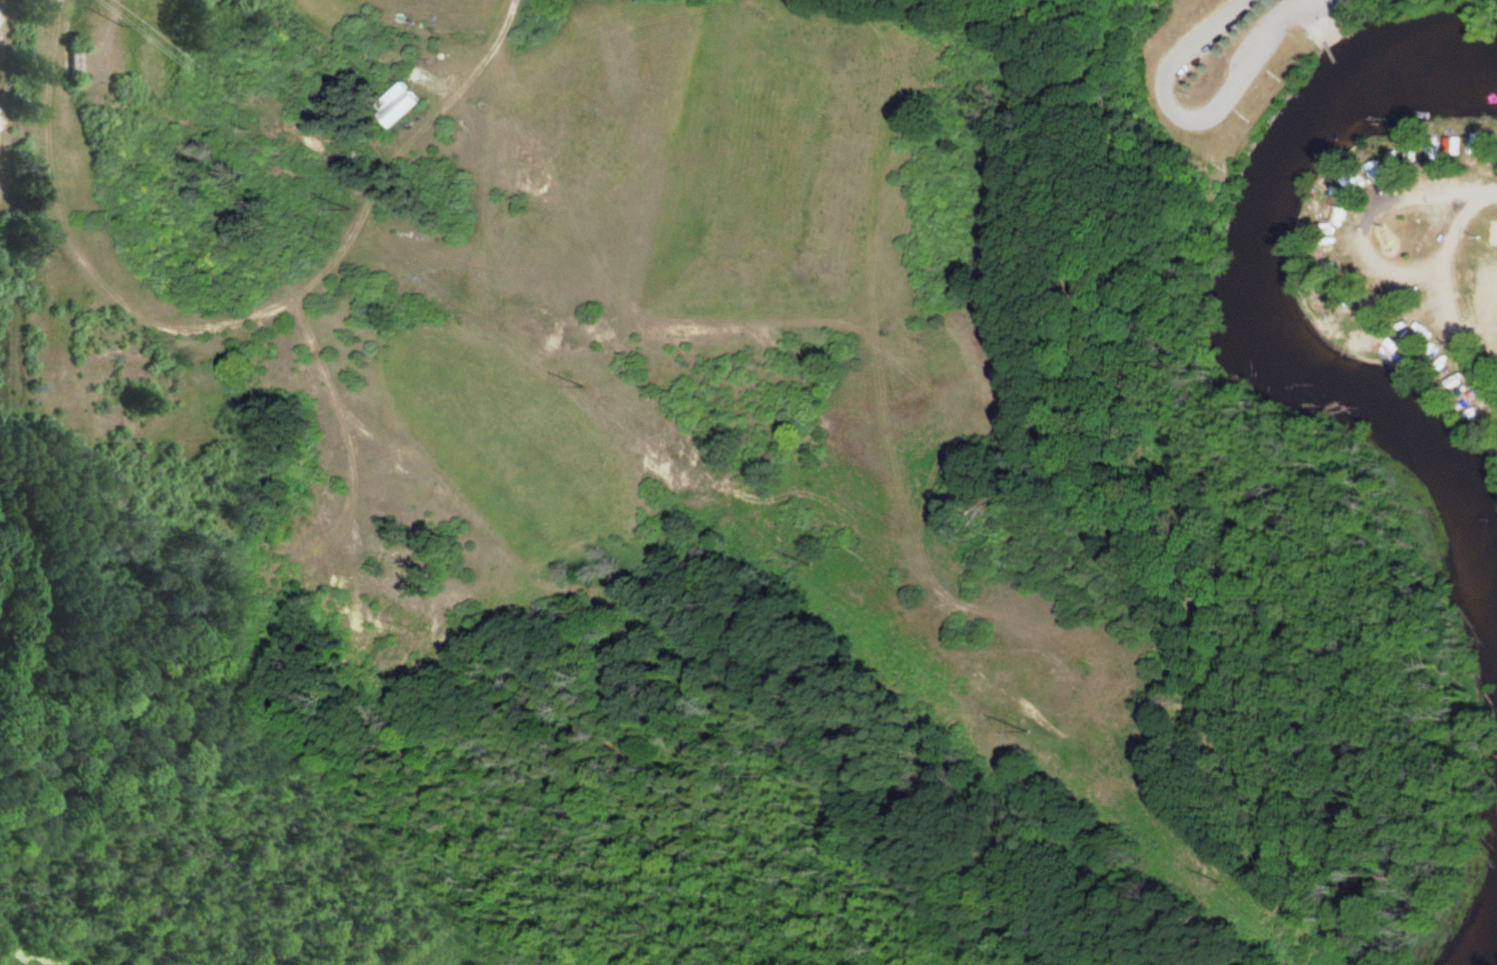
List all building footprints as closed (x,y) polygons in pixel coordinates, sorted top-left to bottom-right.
[(428,99),(408,80),(379,109),(398,129),(428,99)] [(1455,139),(1457,154),(1467,153),(1465,138),(1455,139)] [(1382,150),(1384,165),(1394,164),(1392,149),(1382,150)]
